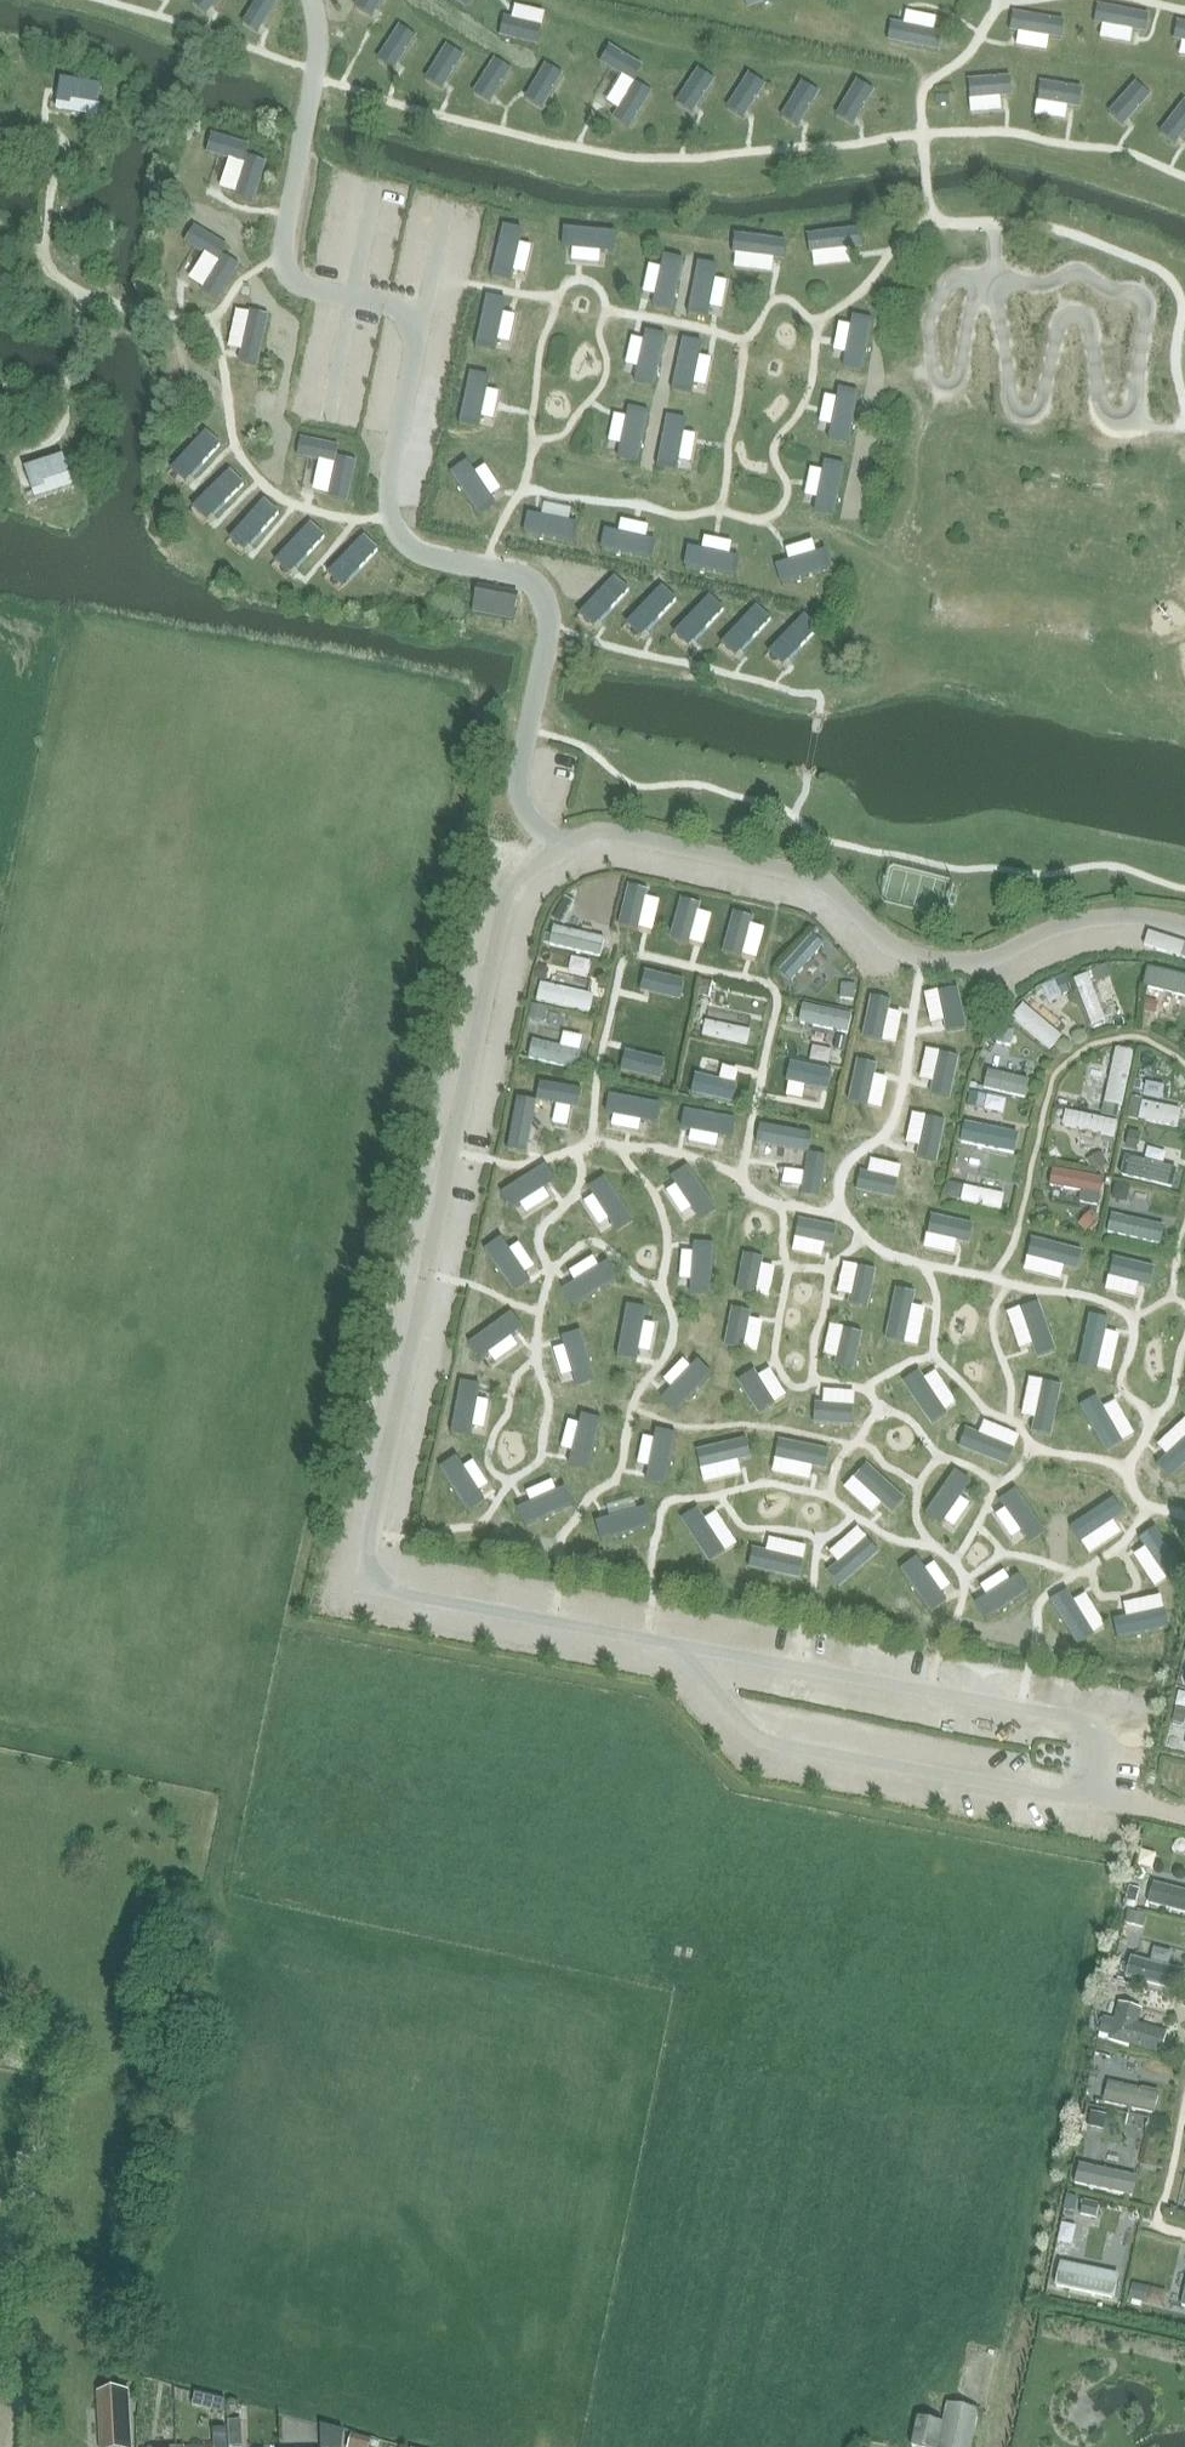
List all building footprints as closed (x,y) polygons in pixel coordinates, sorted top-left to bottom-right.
[(195,4),(212,16),(223,0),(198,0),(195,4)] [(280,0),(258,0),(243,20),(260,33),(282,2),(280,0)] [(354,7),(371,20),(385,0),(360,0),(354,7)] [(469,0),(452,0),(463,8),(469,0)] [(746,9),(769,0),(742,0),(746,9)] [(1145,35),(1149,16),(1098,5),(1094,25),(1145,35)] [(1061,44),(1065,25),(1013,14),(1009,34),(1061,44)] [(537,49),(541,28),(503,21),(499,41),(537,49)] [(1178,23),(1174,43),(1184,45),(1184,24),(1178,23)] [(940,57),(944,37),(893,27),(889,46),(940,57)] [(418,40),(402,28),(379,59),(396,71),(418,40)] [(465,62),(449,49),(426,80),(443,93),(465,62)] [(635,87),(646,69),(613,49),(602,66),(635,87)] [(514,75),(497,63),(474,94),(491,106),(514,75)] [(565,81),(548,69),(525,100),(542,112),(565,81)] [(715,85),(699,72),(676,104),(693,116),(715,85)] [(767,92),(750,80),(727,111),(744,123),(767,92)] [(972,81),(973,102),(1011,101),(1010,80),(972,81)] [(1150,97),(1134,85),(1111,116),(1128,128),(1150,97)] [(821,98),(804,86),(781,117),(798,130),(821,98)] [(877,98),(860,86),(837,117),(854,129),(877,98)] [(653,100),(635,87),(613,119),(630,131),(653,100)] [(1073,116),(1077,95),(1039,89),(1036,109),(1073,116)] [(1184,104),(1162,135),(1179,147),(1184,139),(1184,104)] [(522,232),(503,228),(490,281),(511,286),(514,274),(526,277),(532,250),(519,247),(522,232)] [(616,257),(618,236),(563,232),(561,253),(573,254),(572,267),(600,269),(601,255),(616,257)] [(864,255),(861,235),(806,242),(809,263),(821,262),(823,274),(850,271),(848,257),(864,255)] [(785,263),(787,243),(732,238),(730,260),(742,261),(741,273),(769,276),(770,262),(785,263)] [(654,313),(673,317),(685,263),(664,259),(661,271),(649,268),(643,295),(657,298),(654,313)] [(698,266),(687,320),(707,324),(710,309),(723,312),(729,285),(717,283),(720,270),(698,266)] [(506,303),(486,298),(474,352),(495,357),(498,345),(510,347),(516,321),(503,317),(506,303)] [(270,318),(247,314),(236,364),(257,369),(270,318)] [(842,373),(862,377),(873,323),(852,318),(849,331),(837,328),(831,355),(845,358),(842,373)] [(634,387),(654,391),(665,337),(644,333),(642,345),(629,343),(624,369),(637,372),(634,387)] [(682,341),(670,396),(690,400),(693,385),(707,388),(713,361),(701,358),(703,346),(682,341)] [(489,378),(469,374),(457,428),(478,433),(481,420),(493,423),(499,396),(485,393),(489,378)] [(830,445),(850,449),(861,395),(840,390),(837,403),(825,400),(820,427),(833,430),(830,445)] [(618,464),(638,468),(649,414),(628,409),(625,422),(613,419),(608,446),(621,449),(618,464)] [(667,418),(655,472),(675,476),(678,461),(692,464),(698,437),(685,435),(688,423),(667,418)] [(222,449),(204,433),(170,472),(186,486),(222,449)] [(463,464),(446,475),(475,522),(493,511),(487,500),(497,493),(483,470),(471,477),(463,464)] [(814,519),(834,523),(845,469),(824,464),(821,477),(809,474),(804,501),(817,504),(814,519)] [(245,489),(227,473),(193,512),(209,526),(245,489)] [(281,519),(263,504),(229,543),(245,557),(281,519)] [(528,518),(523,538),(577,550),(582,529),(570,526),(573,514),(546,508),(543,521),(528,518)] [(603,534),(599,554),(653,566),(657,545),(645,542),(648,530),(621,524),(618,538),(603,534)] [(325,543),(307,527),(273,566),(289,580),(325,543)] [(380,556),(363,541),(328,579),(344,594),(380,556)] [(688,551),(683,571),(737,583),(742,562),(730,559),(732,547),(706,541),(702,554),(688,551)] [(775,569),(781,588),(834,573),(828,552),(816,555),(812,543),(786,551),(790,564),(775,569)] [(630,593),(612,577),(578,616),(594,630),(630,593)] [(679,605),(662,589),(628,628),(644,642),(679,605)] [(520,596),(478,590),(474,616),(516,623),(520,596)] [(727,614),(710,599),(675,638),(691,652),(727,614)] [(773,626),(755,610),(721,649),(737,663),(773,626)] [(821,632),(803,617),(769,656),(785,670),(821,632)] [(637,869),(620,872),(629,922),(646,919),(637,869)] [(695,935),(707,883),(691,880),(679,931),(695,935)] [(568,912),(564,935),(606,942),(610,919),(568,912)] [(789,958),(800,968),(835,930),(825,920),(789,958)] [(1155,973),(1184,980),(1184,957),(1160,951),(1155,973)] [(1104,1013),(1118,1007),(1099,958),(1084,964),(1104,1013)] [(551,967),(546,986),(599,1000),(604,980),(551,967)] [(1033,989),(1020,1007),(1060,1037),(1073,1020),(1033,989)] [(809,992),(806,1013),(857,1020),(859,999),(809,992)] [(757,1029),(758,1011),(714,1008),(713,1027),(757,1029)] [(583,1056),(587,1039),(551,1030),(546,1047),(583,1056)] [(837,1077),(840,1054),(798,1048),(795,1071),(837,1077)] [(1000,1054),(995,1072),(1034,1083),(1039,1065),(1000,1054)] [(707,1061),(702,1081),(742,1091),(747,1070),(707,1061)] [(526,1084),(519,1113),(545,1119),(552,1090),(526,1084)] [(1149,1105),(1184,1115),(1184,1092),(1155,1084),(1149,1105)] [(591,1127),(598,1099),(571,1092),(565,1120),(591,1127)] [(1077,1095),(1073,1112),(1126,1122),(1129,1105),(1077,1095)] [(641,1107),(634,1134),(661,1140),(667,1114),(641,1107)] [(987,1114),(986,1132),(1026,1136),(1027,1118),(987,1114)] [(720,1154),(724,1124),(699,1120),(695,1151),(720,1154)] [(736,1156),(760,1159),(764,1131),(740,1128),(736,1156)] [(1183,1171),(1184,1155),(1184,1149),(1136,1143),(1133,1164),(1183,1171)] [(506,1188),(530,1189),(532,1161),(508,1159),(506,1188)] [(1064,1160),(1062,1173),(1113,1179),(1114,1166),(1064,1160)] [(856,1199),(863,1174),(836,1167),(830,1193),(856,1199)] [(1014,1193),(1016,1177),(973,1171),(971,1188),(1014,1193)] [(603,1202),(608,1176),(584,1172),(579,1198),(603,1202)] [(654,1190),(652,1214),(678,1216),(680,1192),(654,1190)] [(1095,1194),(1090,1212),(1104,1216),(1109,1198),(1095,1194)] [(560,1234),(594,1239),(598,1209),(564,1205),(560,1234)] [(1172,1228),(1174,1211),(1127,1205),(1125,1223),(1172,1228)] [(781,1236),(810,1242),(815,1218),(787,1211),(781,1236)] [(822,1228),(820,1249),(849,1250),(851,1229),(822,1228)] [(701,1262),(731,1263),(732,1236),(702,1235),(701,1262)] [(489,1293),(513,1299),(520,1271),(495,1266),(489,1293)] [(1038,1291),(1065,1297),(1070,1273),(1043,1267),(1038,1291)] [(1112,1302),(1138,1308),(1146,1278),(1119,1271),(1112,1302)] [(836,1308),(843,1282),(815,1275),(809,1302),(836,1308)] [(563,1308),(566,1280),(537,1277),(533,1305),(563,1308)] [(908,1318),(914,1284),(886,1279),(881,1313),(908,1318)] [(625,1321),(630,1294),(596,1287),(591,1314),(625,1321)] [(993,1322),(1019,1330),(1028,1299),(1002,1292),(993,1322)] [(951,1301),(924,1296),(919,1320),(946,1325),(951,1301)] [(506,1321),(509,1306),(481,1300),(478,1315),(506,1321)] [(1130,1342),(1137,1317),(1114,1311),(1107,1336),(1130,1342)] [(542,1341),(569,1347),(575,1320),(548,1315),(542,1341)] [(1027,1345),(1053,1350),(1058,1323),(1032,1318),(1027,1345)] [(605,1353),(612,1329),(586,1322),(579,1346),(605,1353)] [(826,1355),(829,1328),(803,1325),(800,1352),(826,1355)] [(926,1347),(942,1349),(945,1332),(928,1330),(926,1347)] [(631,1359),(658,1367),(666,1339),(639,1331),(631,1359)] [(899,1367),(901,1335),(875,1334),(873,1365),(899,1367)] [(754,1379),(781,1385),(788,1355),(760,1349),(754,1379)] [(911,1350),(908,1374),(937,1378),(940,1353),(911,1350)] [(1045,1400),(1049,1369),(1021,1365),(1017,1396),(1045,1400)] [(1095,1395),(1119,1399),(1125,1370),(1101,1365),(1095,1395)] [(481,1417),(490,1380),(468,1375),(455,1433),(467,1436),(473,1415),(481,1417)] [(901,1400),(896,1427),(923,1432),(928,1405),(901,1400)] [(1001,1430),(1005,1404),(981,1400),(977,1426),(1001,1430)] [(1002,1452),(1026,1458),(1033,1428),(1010,1423),(1002,1452)] [(694,1458),(717,1462),(723,1435),(699,1431),(694,1458)] [(447,1472),(471,1475),(475,1447),(450,1444),(447,1472)] [(558,1494),(564,1463),(539,1458),(533,1488),(558,1494)] [(646,1492),(675,1498),(681,1473),(651,1467),(646,1492)] [(590,1505),(598,1479),(575,1472),(567,1498),(590,1505)] [(889,1551),(899,1504),(898,1502),(878,1498),(872,1488),(851,1484),(844,1490),(824,1486),(813,1536),(889,1551)] [(938,1508),(960,1512),(964,1489),(942,1485),(938,1508)] [(1026,1493),(1020,1523),(1046,1528),(1051,1498),(1026,1493)] [(462,1495),(458,1524),(489,1527),(493,1499),(462,1495)] [(721,1526),(724,1504),(686,1497),(682,1520),(721,1526)] [(1079,1528),(1083,1506),(1060,1501),(1056,1524),(1079,1528)] [(505,1521),(534,1527),(537,1511),(508,1505),(505,1521)] [(931,1541),(927,1574),(953,1577),(957,1543),(931,1541)] [(780,1576),(784,1551),(758,1547),(754,1572),(780,1576)] [(1051,1559),(1044,1590),(1072,1596),(1079,1565),(1051,1559)] [(799,1585),(829,1588),(832,1567),(802,1564),(799,1585)] [(1139,1579),(1133,1610),(1158,1615),(1164,1584),(1139,1579)] [(991,1630),(1010,1633),(1015,1604),(996,1601),(991,1630)] [(1069,1608),(1049,1607),(1047,1643),(1067,1644),(1069,1608)] [(1129,1655),(1128,1643),(1124,1643),(1123,1625),(1097,1626),(1098,1656),(1129,1655)] [(1172,1816),(1184,1817),(1184,1801),(1173,1800),(1172,1816)] [(1163,1873),(1159,1893),(1184,1898),(1184,1877),(1163,1873)] [(1136,1967),(1181,1975),(1184,1953),(1184,1952),(1140,1944),(1136,1967)] [(1129,1987),(1120,2025),(1172,2037),(1175,2023),(1140,2015),(1146,1991),(1129,1987)] [(1160,2099),(1164,2077),(1116,2069),(1113,2092),(1160,2099)] [(1139,2185),(1144,2162),(1089,2150),(1084,2173),(1139,2185)] [(130,2392),(97,2394),(100,2446),(133,2446),(130,2392)] [(226,2400),(214,2398),(211,2410),(226,2413),(226,2400)] [(291,2437),(293,2403),(270,2402),(268,2436),(291,2437)] [(980,2411),(947,2404),(942,2425),(918,2420),(912,2446),(972,2446),(980,2411)] [(584,2432),(568,2429),(564,2446),(581,2446),(584,2432)] [(227,2435),(213,2436),(214,2446),(228,2446),(227,2435)] [(373,2442),(352,2435),(349,2446),(371,2446),(373,2442)]
